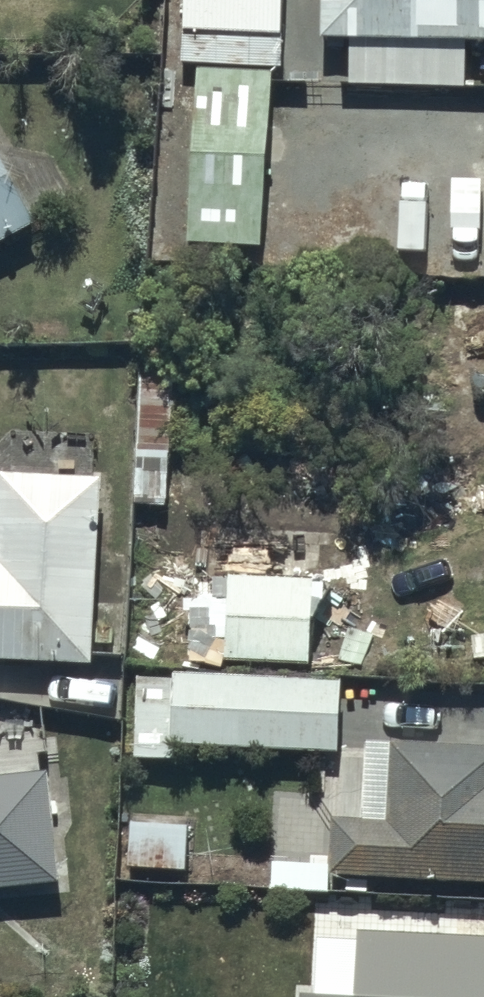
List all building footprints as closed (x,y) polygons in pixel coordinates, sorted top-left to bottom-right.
[(181,63),(285,66),(287,0),(183,0),(181,63)] [(327,33),(483,36),(483,0),(327,0),(327,33)] [(277,72),(201,68),(190,239),(266,243),(277,72)] [(0,146),(0,244),(42,219),(0,146)] [(99,658),(107,473),(4,468),(1,519),(0,519),(0,653),(99,658)] [(317,578),(229,573),(224,658),(312,663),(317,578)] [(176,674),(141,673),(137,757),(180,759),(181,742),(345,748),(348,677),(176,670),(176,674)] [(369,737),(366,815),(337,814),(335,873),(483,879),(483,742),(369,737)] [(0,771),(0,884),(63,877),(51,765),(0,771)] [(193,822),(135,819),(132,864),(191,867),(193,822)] [(320,935),(318,990),(309,990),(309,996),(483,996),(483,929),(363,926),(363,936),(320,935)]
